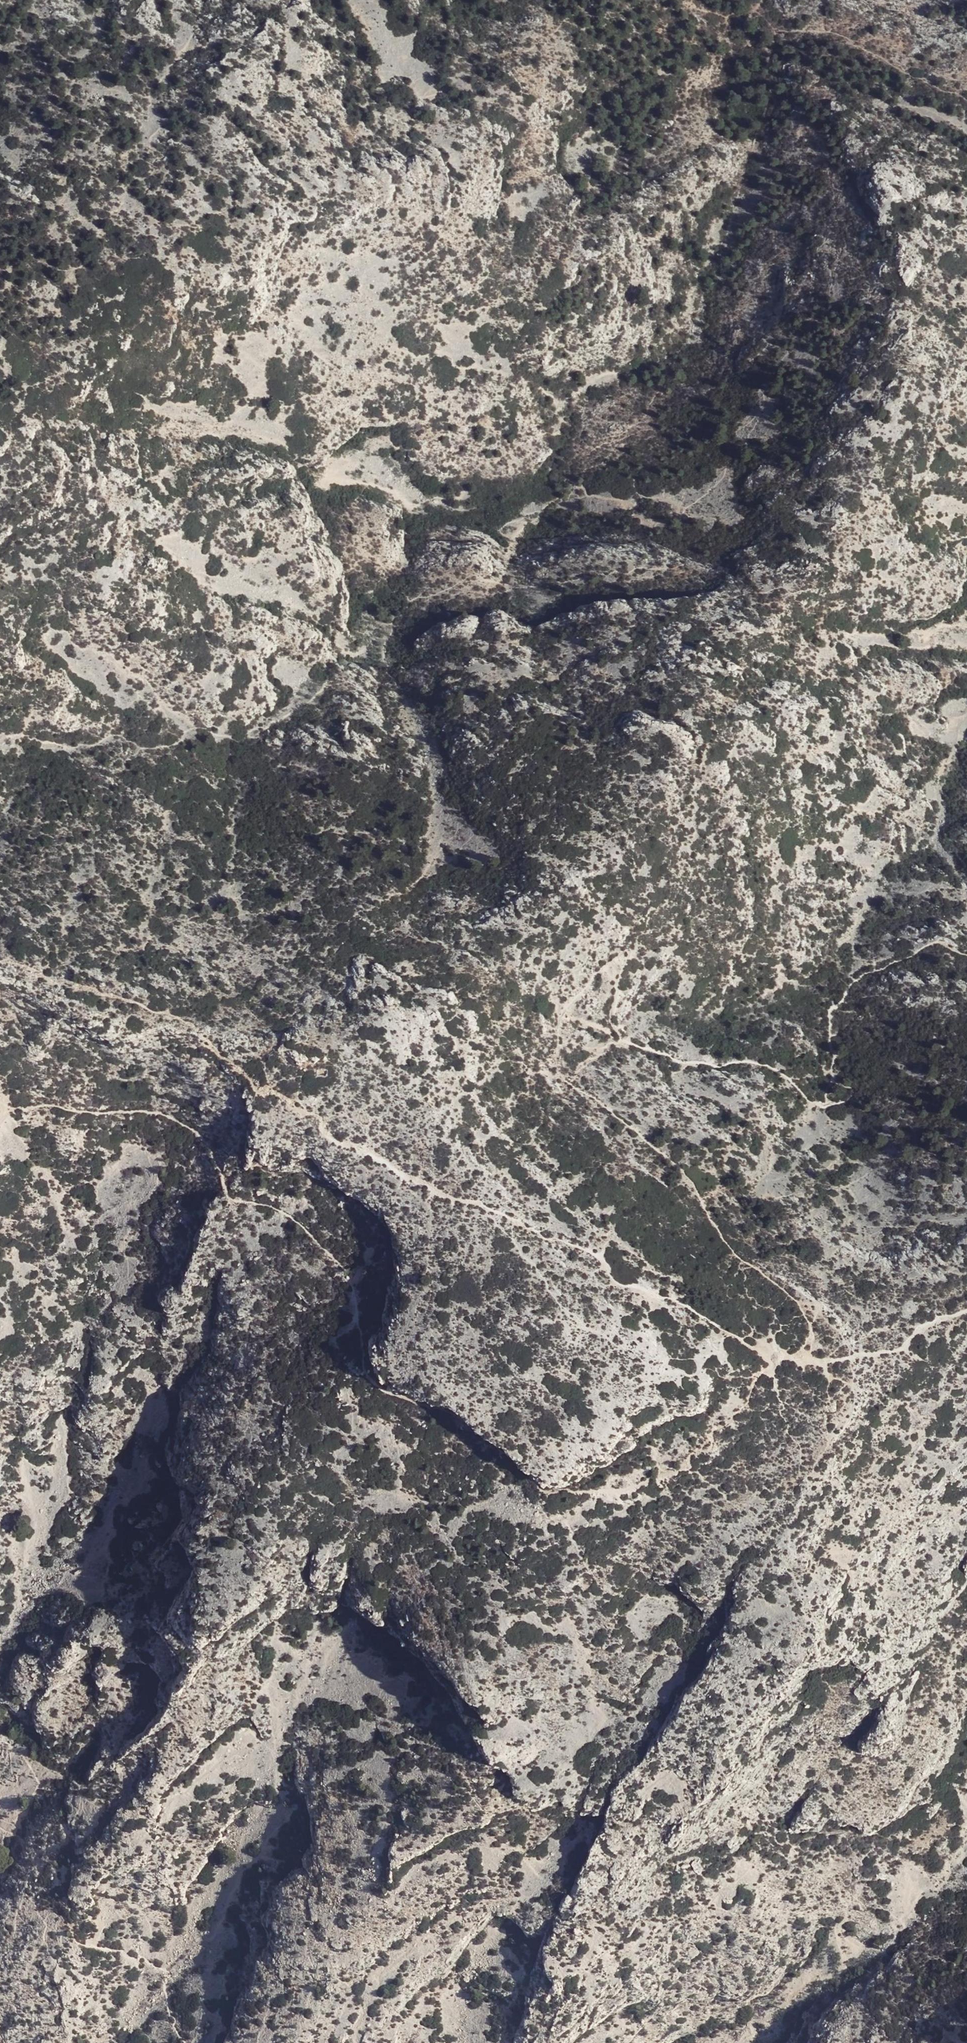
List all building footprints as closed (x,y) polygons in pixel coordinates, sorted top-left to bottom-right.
[(328,1070),(316,1067),(316,1071),(315,1074),(327,1076),(328,1070)]
